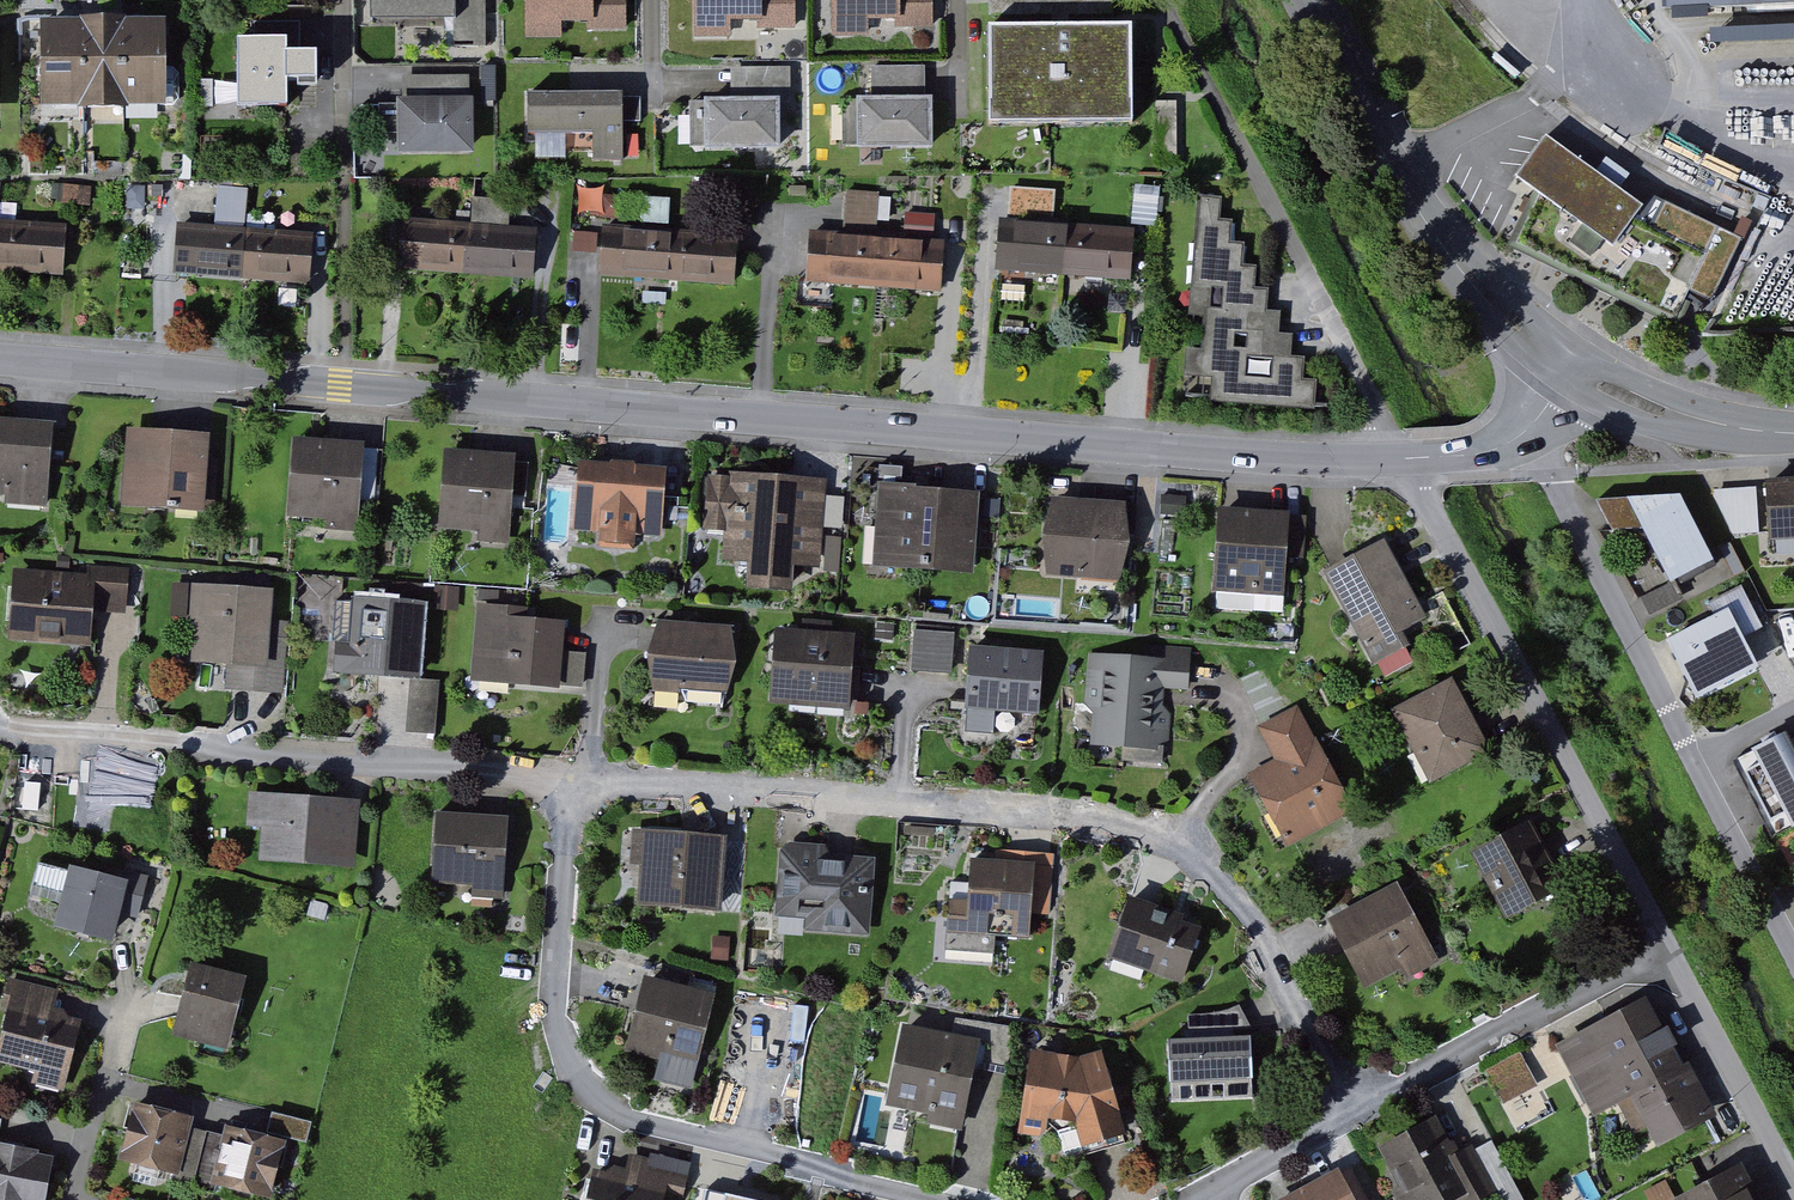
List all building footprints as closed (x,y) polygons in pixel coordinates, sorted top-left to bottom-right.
[(377,18),(460,16),(460,0),(376,0),(377,18)] [(532,35),(636,33),(635,0),(531,0),(532,35)] [(704,31),(807,27),(806,0),(702,0),(704,31)] [(839,31),(937,27),(936,0),(838,0),(839,31)] [(165,16),(39,18),(41,104),(167,102),(165,16)] [(1122,28),(981,29),(981,126),(1122,126),(1122,28)] [(285,104),(285,75),(297,75),(297,83),(317,83),(317,48),(285,48),(285,35),(238,35),(238,104),(285,104)] [(879,67),(879,96),(862,96),(862,148),(937,147),(936,95),(931,95),(930,66),(879,67)] [(739,100),(705,101),(705,147),(789,146),(788,67),(738,68),(739,100)] [(622,91),(531,93),(532,134),(590,132),(591,160),(624,159),(622,91)] [(472,95),(396,96),(397,153),(473,152),(472,95)] [(1181,100),(1160,100),(1161,159),(1181,159),(1181,100)] [(1523,175),(1548,193),(1525,241),(1687,318),(1715,259),(1636,222),(1649,204),(1552,134),(1523,175)] [(603,206),(603,189),(581,189),(581,206),(603,206)] [(670,198),(640,195),(637,221),(668,224),(670,198)] [(1205,196),(1197,312),(1210,313),(1208,348),(1193,347),(1191,374),(1218,376),(1216,399),(1320,406),(1322,379),(1308,378),(1309,356),(1296,355),(1298,332),(1285,331),(1286,311),(1273,310),(1274,288),(1260,287),(1262,265),(1249,264),(1250,244),(1235,243),(1236,219),(1224,218),(1225,197),(1205,196)] [(66,269),(68,223),(4,220),(2,266),(66,269)] [(468,269),(471,226),(407,221),(404,264),(468,269)] [(1064,275),(1067,225),(1001,221),(998,270),(1064,275)] [(243,279),(247,229),(180,223),(176,274),(243,279)] [(1130,279),(1133,229),(1067,225),(1064,275),(1130,279)] [(531,274),(535,231),(471,226),(468,269),(531,274)] [(673,277),(677,232),(604,226),(600,271),(673,277)] [(309,285),(313,234),(247,229),(243,279),(309,285)] [(597,232),(575,231),(573,251),(595,253),(597,232)] [(870,285),(874,235),(809,231),(805,280),(870,285)] [(735,283),(739,238),(677,232),(673,277),(735,283)] [(940,290),(943,240),(874,235),(870,285),(940,290)] [(0,425),(0,499),(54,500),(56,427),(0,425)] [(217,443),(128,437),(124,501),(212,508),(217,443)] [(369,449),(299,445),(294,516),(365,521),(369,449)] [(512,457),(450,453),(444,528),(507,533),(512,457)] [(663,471),(578,465),(574,525),(659,531),(663,471)] [(1772,482),(1776,549),(1793,548),(1793,480),(1772,482)] [(831,485),(721,482),(719,558),(747,559),(747,587),(797,589),(798,566),(829,567),(831,485)] [(1760,531),(1758,485),(1725,486),(1726,532),(1760,531)] [(984,497),(891,489),(885,563),(978,571),(984,497)] [(1122,502),(1051,497),(1046,569),(1117,574),(1122,502)] [(1690,500),(1634,506),(1678,583),(1721,558),(1690,500)] [(1289,515),(1226,511),(1221,593),(1284,597),(1289,515)] [(1429,621),(1387,547),(1338,576),(1381,649),(1429,621)] [(1656,575),(1650,566),(1632,577),(1652,607),(1681,588),(1667,568),(1656,575)] [(140,582),(22,573),(16,640),(95,646),(97,619),(137,623),(140,582)] [(447,587),(446,609),(466,610),(467,588),(447,587)] [(273,593),(197,588),(193,662),(269,667),(273,593)] [(1789,657),(1753,595),(1679,638),(1715,700),(1789,657)] [(424,606),(351,602),(347,670),(420,674),(424,606)] [(523,606),(482,606),(483,687),(564,686),(563,622),(523,622),(523,606)] [(733,630),(658,627),(655,697),(730,700),(733,630)] [(955,671),(955,627),(914,627),(914,672),(955,671)] [(857,637),(781,632),(776,706),(852,711),(857,637)] [(1041,654),(973,651),(971,710),(1039,713),(1041,654)] [(1166,663),(1099,663),(1099,747),(1166,747),(1166,663)] [(1495,754),(1456,682),(1400,712),(1439,785),(1495,754)] [(437,733),(437,686),(413,686),(413,733),(437,733)] [(1354,812),(1300,709),(1268,726),(1284,758),(1256,773),(1294,844),(1354,812)] [(1752,760),(1791,834),(1793,832),(1793,738),(1752,760)] [(362,804),(268,796),(262,859),(356,868),(362,804)] [(511,823),(439,816),(432,888),(504,895),(511,823)] [(1568,889),(1534,826),(1482,854),(1516,917),(1568,889)] [(734,829),(646,829),(646,902),(734,902),(734,829)] [(880,855),(793,848),(787,914),(875,921),(880,855)] [(1043,866),(971,862),(968,904),(950,903),(947,953),(995,956),(997,927),(1039,930),(1043,866)] [(150,889),(78,868),(62,923),(134,945),(150,889)] [(1434,951),(1398,889),(1339,922),(1375,985),(1434,951)] [(1207,922),(1129,898),(1111,956),(1190,980),(1207,922)] [(247,982),(190,969),(174,1039),(230,1053),(247,982)] [(29,975),(14,1001),(25,1007),(0,1049),(0,1050),(61,1086),(95,1028),(59,1007),(65,996),(29,975)] [(720,986),(650,975),(639,1048),(674,1053),(670,1080),(704,1086),(720,986)] [(1713,1116),(1654,1001),(1568,1045),(1602,1111),(1638,1092),(1664,1142),(1713,1116)] [(965,1016),(962,1032),(989,1037),(983,1065),(1013,1072),(1022,1027),(965,1016)] [(962,1032),(908,1021),(892,1098),(926,1105),(923,1117),(971,1127),(983,1065),(989,1037),(962,1032)] [(1259,1036),(1178,1039),(1179,1085),(1261,1083),(1259,1036)] [(1088,1056),(1036,1048),(1024,1131),(1051,1135),(1054,1116),(1081,1120),(1088,1144),(1132,1132),(1107,1050),(1088,1056)] [(1524,1053),(1489,1068),(1504,1101),(1539,1086),(1524,1053)] [(196,1121),(148,1107),(132,1165),(180,1178),(196,1121)] [(1446,1118),(1389,1150),(1418,1199),(1451,1199),(1458,1196),(1460,1199),(1510,1199),(1516,1197),(1485,1142),(1466,1153),(1446,1118)] [(273,1137),(223,1125),(208,1185),(259,1197),(273,1137)] [(0,1129),(0,1199),(47,1199),(66,1161),(0,1129)] [(701,1161),(652,1151),(644,1188),(668,1193),(694,1198),(701,1161)] [(1355,1166),(1292,1199),(1373,1199),(1355,1166)] [(1747,1167),(1697,1195),(1700,1199),(1766,1199),(1747,1167)] [(587,1199),(667,1199),(668,1193),(644,1188),(592,1178),(587,1199)] [(781,1196),(701,1180),(697,1199),(780,1199),(781,1196)]
